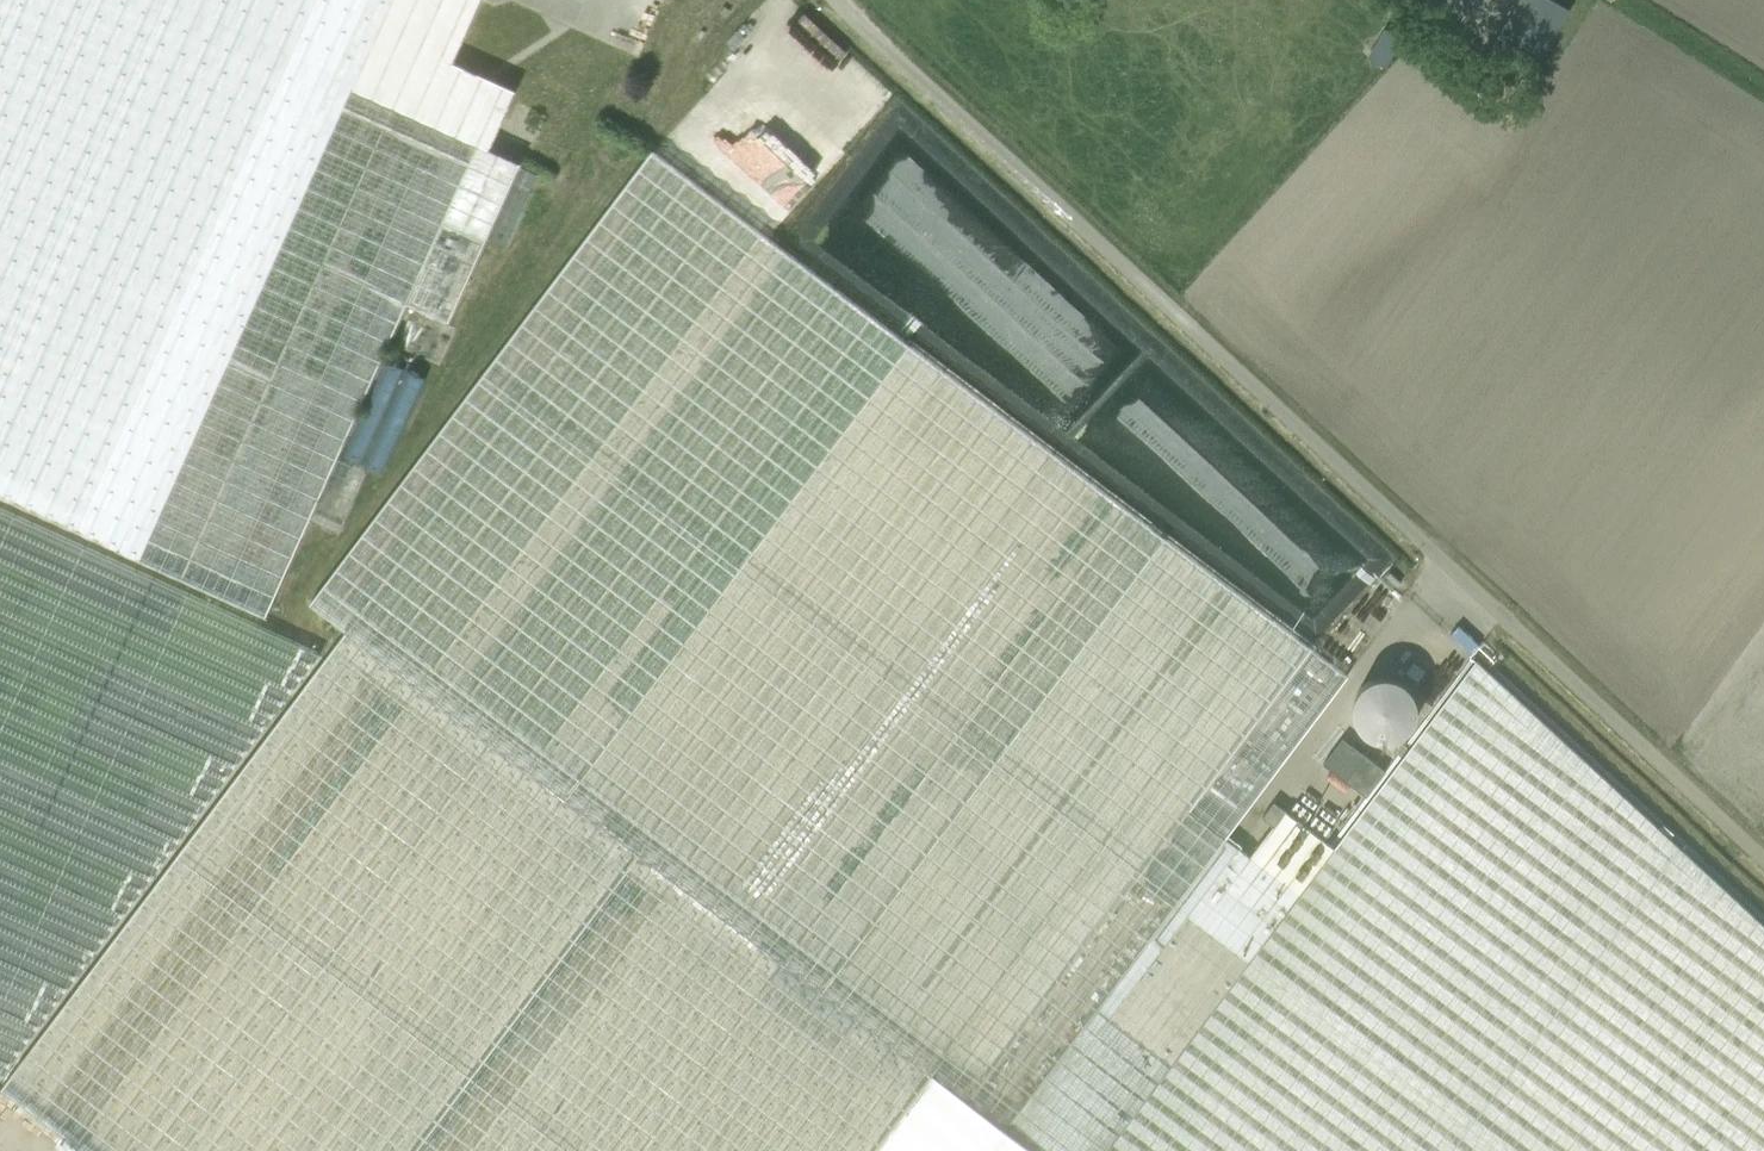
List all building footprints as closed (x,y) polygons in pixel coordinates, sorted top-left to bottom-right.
[(490,148),(516,89),(454,61),(481,0),(0,0),(0,495),(267,615),(309,520),(338,533),(366,471),(337,458),(408,302),(449,321),(488,234),(504,241),(536,169),(490,148)] [(1539,61),(1570,8),(1557,0),(1520,0),(1498,37),(1539,61)] [(1386,29),(1370,56),(1385,65),(1401,38),(1386,29)] [(778,230),(893,91),(856,60),(827,95),(790,65),(751,112),(741,103),(715,134),(730,146),(701,181),(723,199),(735,185),(753,200),(750,204),(760,213),(754,221),(766,231),(772,225),(778,230)] [(933,1074),(977,1107),(1197,815),(1190,810),(1312,648),(653,150),(310,604),(347,632),(2,1090),(83,1150),(875,1150),(933,1074)] [(321,653),(0,509),(0,1078),(321,653)] [(1477,660),(1335,848),(1105,1150),(1763,1150),(1763,924),(1477,660)] [(1386,771),(1365,755),(1343,738),(1324,764),(1346,780),(1367,796),(1386,771)] [(1227,837),(1197,815),(977,1107),(933,1074),(875,1150),(1105,1150),(1335,848),(1274,802),(1263,817),(1274,826),(1251,856),(1227,837)]
